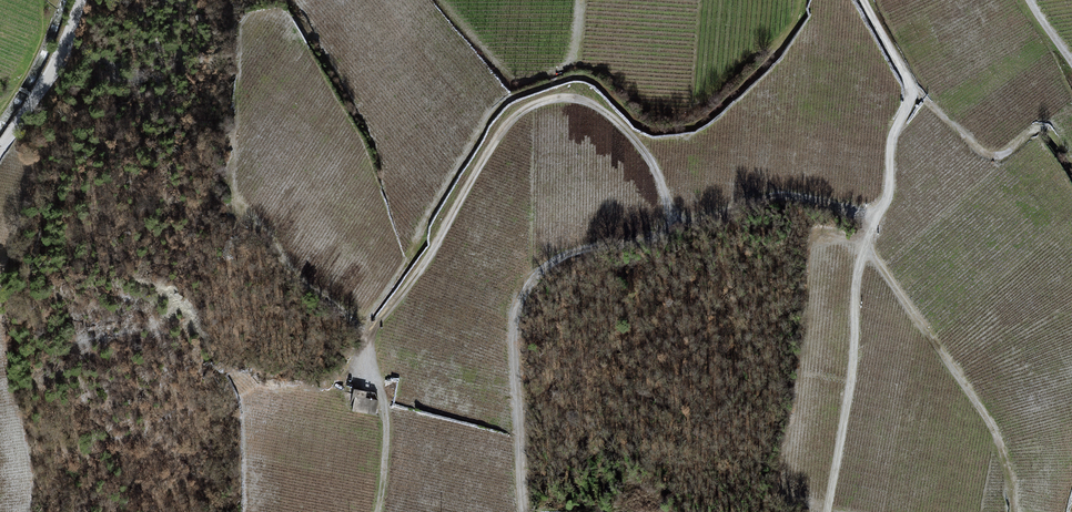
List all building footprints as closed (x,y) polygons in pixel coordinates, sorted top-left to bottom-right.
[(366,393),(353,390),(351,398),(354,399),(351,413),(373,416),(376,401),(366,399),(366,393)]
